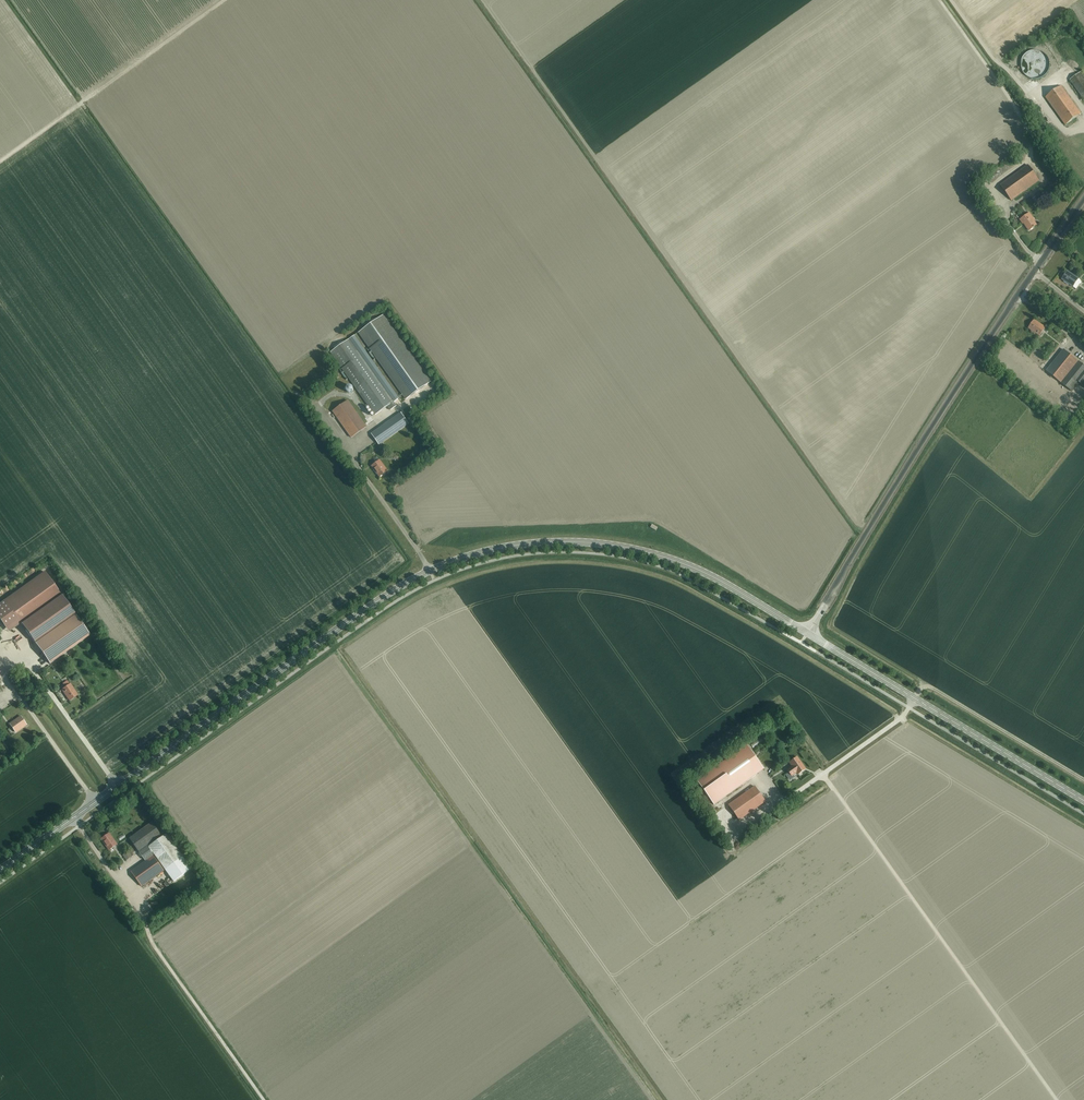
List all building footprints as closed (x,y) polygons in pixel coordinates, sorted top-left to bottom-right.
[(1021,62),(1021,63),(1021,64),(1021,65),(1021,66),(1021,67),(1021,68),(1022,69),(1022,70),(1022,71),(1023,72),(1023,73),(1024,74),(1025,75),(1026,75),(1027,76),(1027,77),(1028,77),(1029,78),(1030,78),(1031,78),(1032,79),(1034,79),(1035,79),(1036,79),(1037,79),(1038,79),(1039,78),(1040,78),(1041,78),(1042,77),(1043,77),(1044,76),(1045,75),(1046,75),(1046,74),(1047,73),(1048,72),(1048,71),(1049,70),(1049,69),(1049,68),(1049,67),(1050,66),(1050,65),(1050,64),(1049,62),(1049,61),(1049,60),(1049,59),(1048,58),(1048,57),(1047,56),(1046,56),(1046,55),(1045,54),(1044,53),(1043,53),(1042,52),(1041,52),(1040,51),(1039,51),(1038,51),(1037,50),(1036,50),(1035,50),(1034,50),(1033,50),(1032,51),(1031,51),(1030,51),(1029,52),(1028,52),(1027,53),(1026,53),(1025,54),(1025,55),(1024,56),(1023,57),(1023,58),(1022,59),(1022,60),(1021,61),(1021,62)] [(1058,69),(1067,64),(1065,60),(1058,63),(1059,65),(1056,66),(1058,69)] [(1081,72),(1070,80),(1083,100),(1083,77),(1081,72)] [(1066,125),(1081,113),(1062,86),(1046,97),(1066,125)] [(1012,200),(1039,181),(1028,165),(1000,185),(1012,200)] [(1029,230),(1037,225),(1034,221),(1035,221),(1030,213),(1020,219),(1023,224),(1024,223),(1029,230)] [(1073,287),(1079,278),(1068,271),(1062,279),(1073,287)] [(382,315),(359,332),(406,399),(430,382),(382,315)] [(1040,336),(1046,327),(1035,320),(1029,328),(1040,336)] [(400,397),(355,334),(331,352),(375,415),(388,406),(390,410),(396,406),(393,402),(400,397)] [(1064,349),(1047,371),(1062,382),(1079,361),(1064,349)] [(1062,382),(1073,391),(1080,383),(1083,386),(1083,365),(1079,361),(1062,382)] [(351,437),(366,427),(348,401),(333,411),(351,437)] [(369,415),(367,411),(369,410),(364,402),(357,406),(365,417),(369,415)] [(379,445),(400,430),(409,424),(401,413),(371,433),(379,445)] [(379,477),(388,471),(380,460),(372,466),(379,477)] [(20,622),(60,594),(45,572),(5,601),(20,622)] [(34,642),(74,613),(70,607),(72,605),(68,600),(66,601),(60,594),(20,622),(34,642)] [(90,635),(74,613),(34,642),(50,664),(90,635)] [(64,688),(62,689),(69,700),(78,695),(70,684),(69,685),(66,681),(62,684),(64,688)] [(16,732),(26,724),(21,716),(10,724),(16,732)] [(747,745),(697,780),(714,805),(764,769),(747,745)] [(787,770),(791,776),(796,772),(798,774),(805,769),(797,757),(789,762),(792,766),(787,770)] [(739,820),(765,801),(755,786),(729,805),(739,820)] [(139,851),(148,845),(149,846),(153,843),(152,842),(161,835),(152,822),(130,838),(139,851)] [(109,850),(117,844),(110,833),(101,839),(109,850)] [(167,834),(153,843),(149,846),(165,869),(183,857),(175,845),(177,844),(174,839),(172,841),(167,834)] [(126,861),(132,856),(128,851),(122,856),(126,861)] [(142,886),(164,871),(153,855),(131,871),(142,886)] [(165,869),(174,881),(191,869),(183,857),(165,869)]
